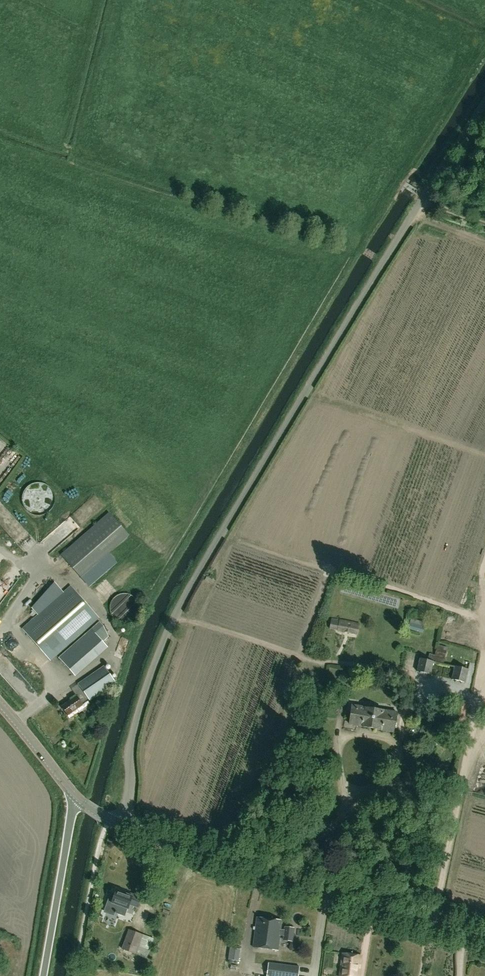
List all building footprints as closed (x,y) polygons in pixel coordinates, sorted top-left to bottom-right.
[(129,536),(110,513),(61,555),(81,577),(129,536)] [(64,532),(69,528),(63,519),(58,523),(64,532)] [(71,586),(22,629),(50,661),(99,618),(71,586)] [(359,624),(339,620),(337,631),(357,635),(359,624)] [(75,677),(108,647),(91,629),(58,658),(75,677)] [(119,656),(126,639),(118,636),(112,653),(119,656)] [(9,637),(2,643),(9,651),(16,645),(9,637)] [(444,663),(448,648),(437,645),(434,655),(435,655),(433,661),(444,663)] [(430,675),(434,662),(420,659),(417,671),(430,675)] [(90,701),(116,683),(103,666),(78,684),(90,701)] [(465,683),(469,670),(455,666),(452,680),(465,683)] [(13,688),(23,700),(34,691),(25,679),(13,688)] [(77,697),(53,713),(63,728),(67,725),(71,731),(79,726),(75,720),(87,712),(77,697)] [(89,707),(96,717),(104,711),(98,701),(89,707)] [(349,725),(394,732),(397,713),(352,705),(349,725)] [(310,733),(310,737),(309,740),(315,741),(317,741),(318,735),(310,733)] [(130,894),(130,896),(128,895),(129,892),(116,888),(116,890),(113,888),(109,893),(103,910),(113,915),(114,912),(125,914),(128,909),(130,905),(137,908),(141,898),(130,894)] [(232,901),(231,920),(240,920),(240,910),(244,910),(245,902),(232,901)] [(278,950),(280,935),(284,936),(283,941),(292,942),(294,929),(285,928),(284,932),(280,931),(281,921),(256,918),(253,947),(278,950)] [(141,920),(141,931),(153,930),(152,919),(141,920)] [(146,957),(153,937),(129,929),(121,949),(146,957)] [(238,962),(241,942),(230,940),(227,960),(238,962)] [(340,975),(359,975),(361,956),(342,954),(340,975)] [(299,967),(268,963),(267,975),(298,975),(299,967)]
